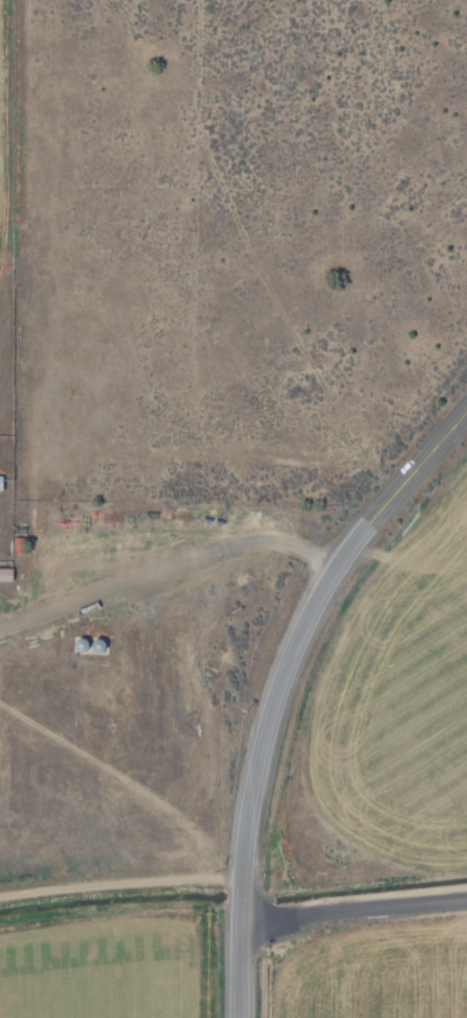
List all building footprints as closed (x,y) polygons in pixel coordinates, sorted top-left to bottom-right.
[(14,581),(15,569),(0,568),(0,580),(14,581)] [(86,651),(88,650),(90,648),(91,646),(91,643),(90,641),(89,639),(87,638),(84,637),(82,638),(80,639),(78,640),(77,642),(77,644),(77,646),(78,648),(79,650),(81,651),(83,651),(86,651)] [(103,652),(105,651),(107,649),(108,647),(108,644),(107,642),(106,640),(104,639),(101,638),(99,638),(97,640),(95,641),(94,643),(94,645),(94,647),(95,649),(96,651),(98,652),(100,652),(103,652)]
